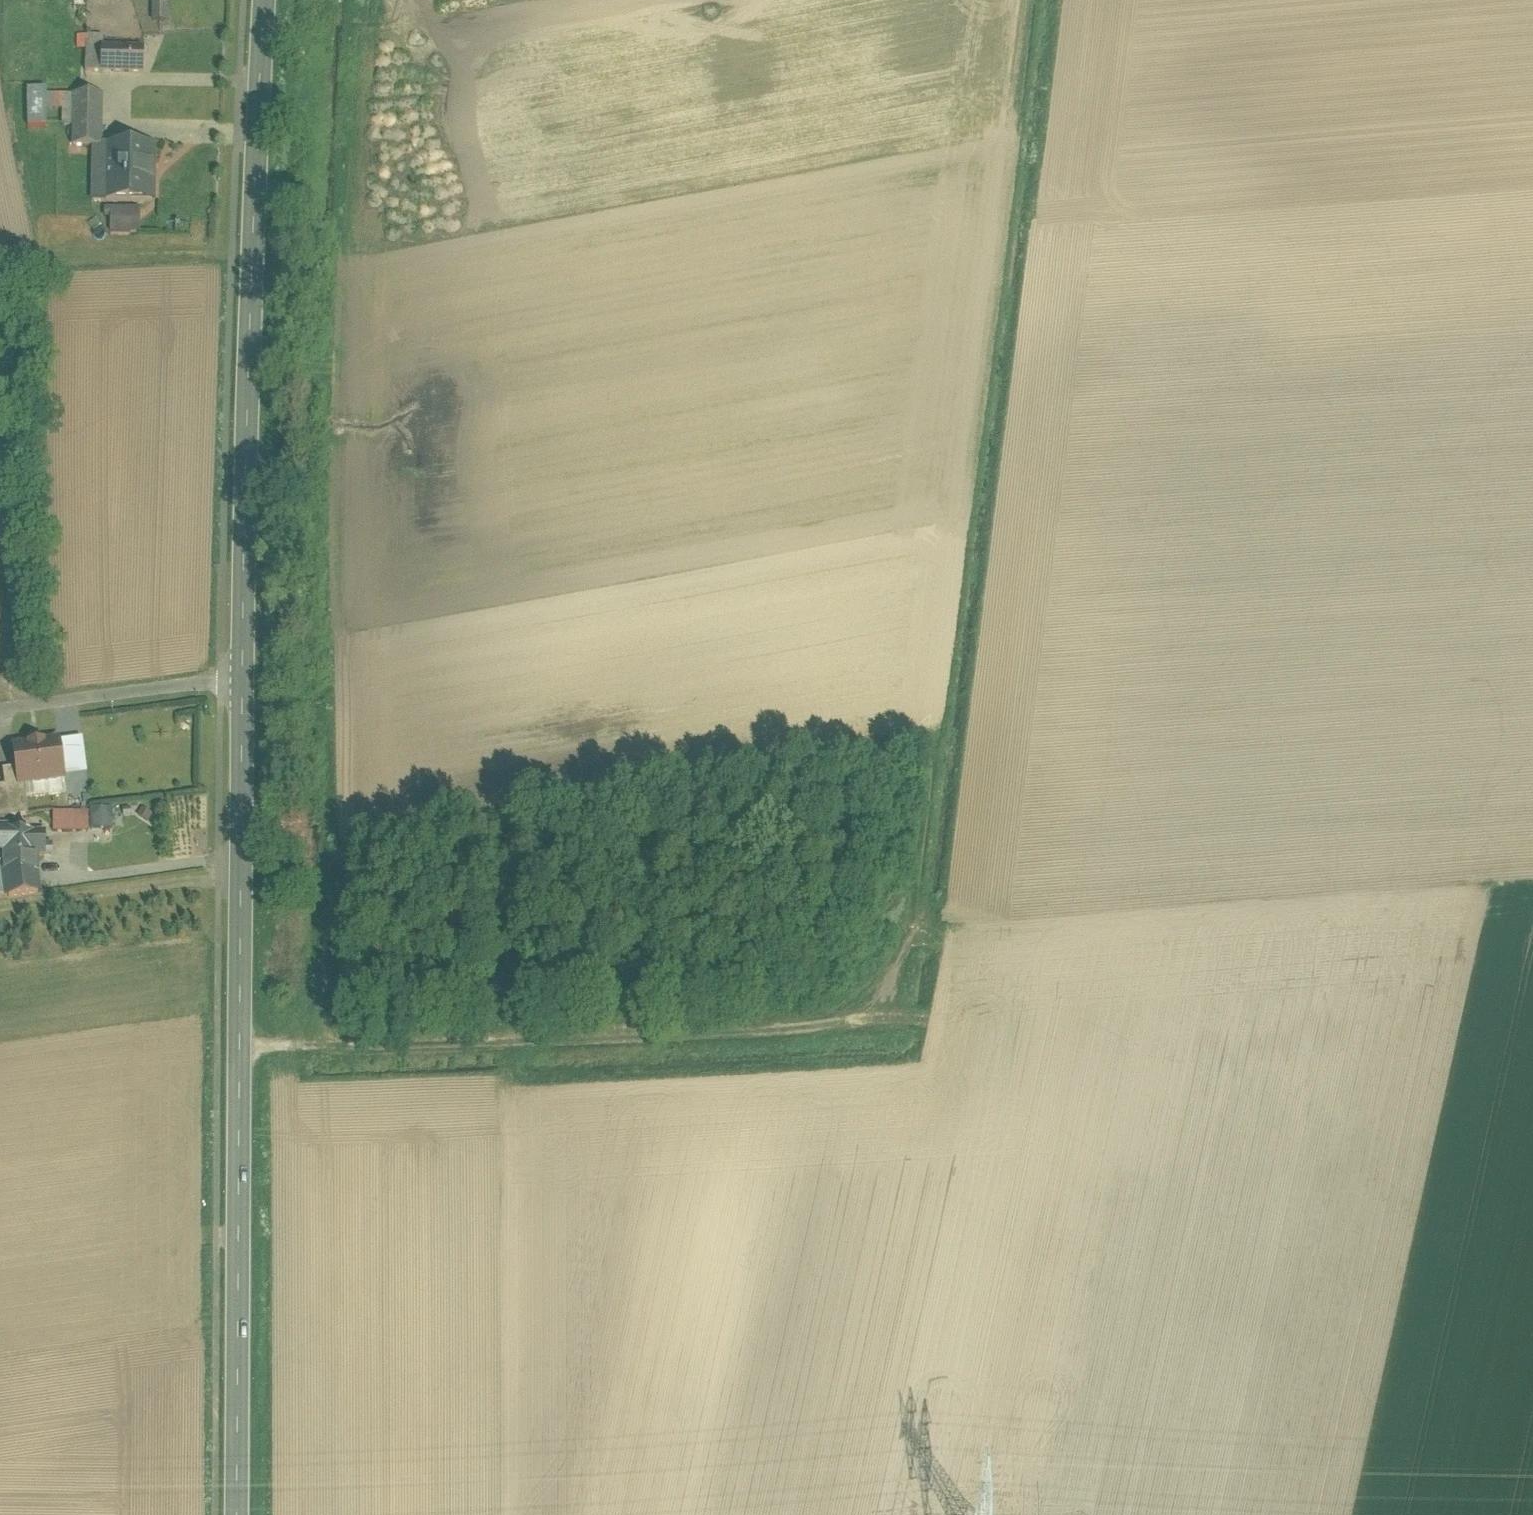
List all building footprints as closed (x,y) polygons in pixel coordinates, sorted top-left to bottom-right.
[(165,23),(165,5),(150,5),(150,24),(165,23)] [(100,49),(99,75),(142,77),(143,51),(100,49)] [(41,129),(41,93),(23,93),(23,129),(41,129)] [(95,97),(65,97),(64,147),(94,147),(95,97)] [(150,204),(152,149),(100,147),(97,202),(150,204)] [(136,213),(110,213),(110,236),(136,236),(136,213)] [(9,745),(15,785),(63,778),(57,738),(9,745)] [(88,830),(110,829),(109,809),(87,810),(88,830)] [(10,874),(13,898),(13,901),(41,897),(38,873),(38,857),(52,856),(51,832),(11,834),(11,828),(0,828),(0,855),(9,855),(10,867),(10,874)]
